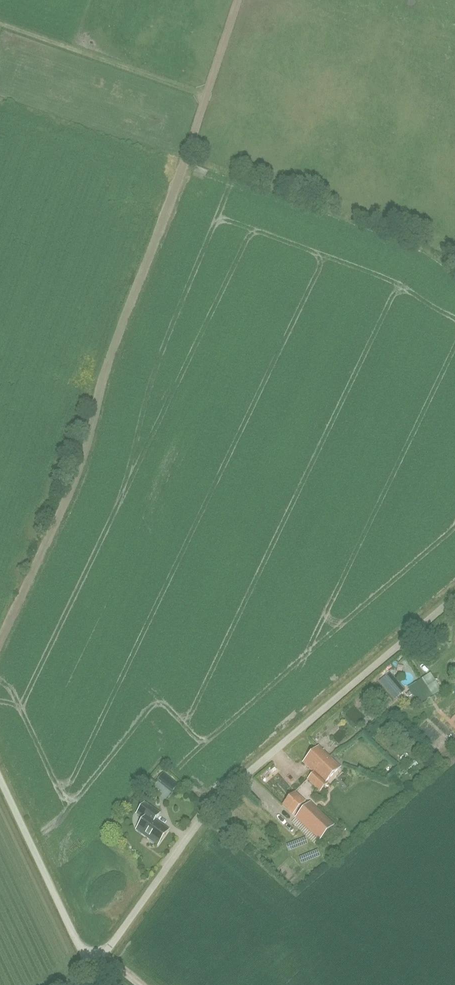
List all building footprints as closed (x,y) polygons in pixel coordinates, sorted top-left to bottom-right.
[(383,678),(379,682),(394,700),(399,696),(405,691),(392,675),(390,672),(383,678)] [(421,680),(408,688),(412,694),(425,686),(421,680)] [(425,686),(428,690),(432,696),(442,690),(438,684),(435,680),(425,686)] [(425,727),(420,733),(432,745),(437,739),(425,727)] [(328,784),(326,782),(340,768),(319,747),(304,763),(314,774),(308,780),(320,792),(328,784)] [(406,764),(413,758),(409,754),(402,760),(406,764)] [(416,761),(404,773),(409,778),(420,765),(416,761)] [(168,789),(175,781),(170,777),(169,778),(163,774),(158,781),(168,789)] [(293,815),(305,802),(295,793),(283,805),(293,815)] [(160,814),(145,804),(130,825),(159,846),(169,831),(155,821),(160,814)] [(311,804),(297,818),(320,840),(334,826),(311,804)]
